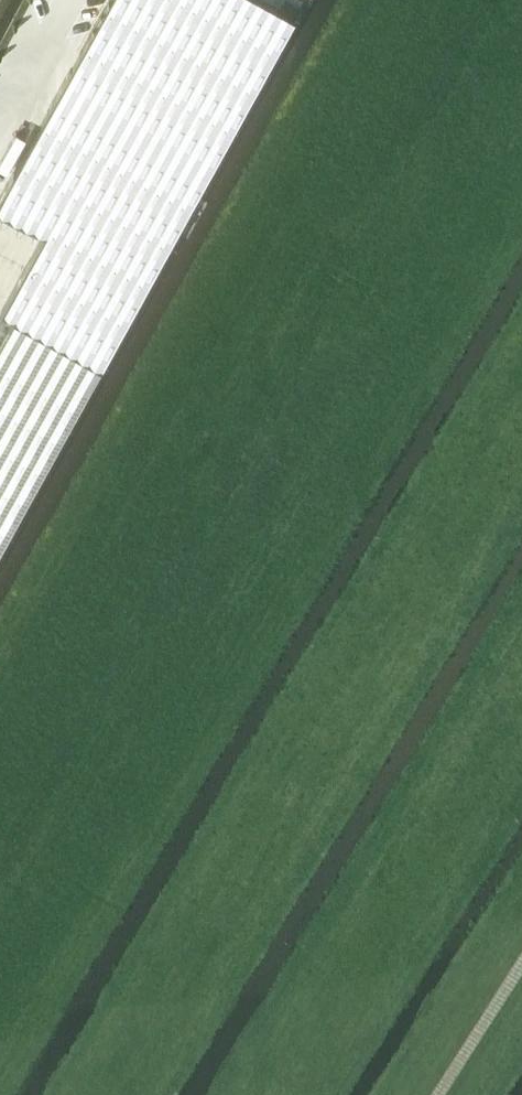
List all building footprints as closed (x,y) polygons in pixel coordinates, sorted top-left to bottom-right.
[(43,234),(0,311),(1,311),(2,311),(13,318),(101,367),(294,18),(261,0),(108,0),(0,195),(0,210),(43,234)] [(101,367),(13,318),(0,342),(0,551),(101,367)]
